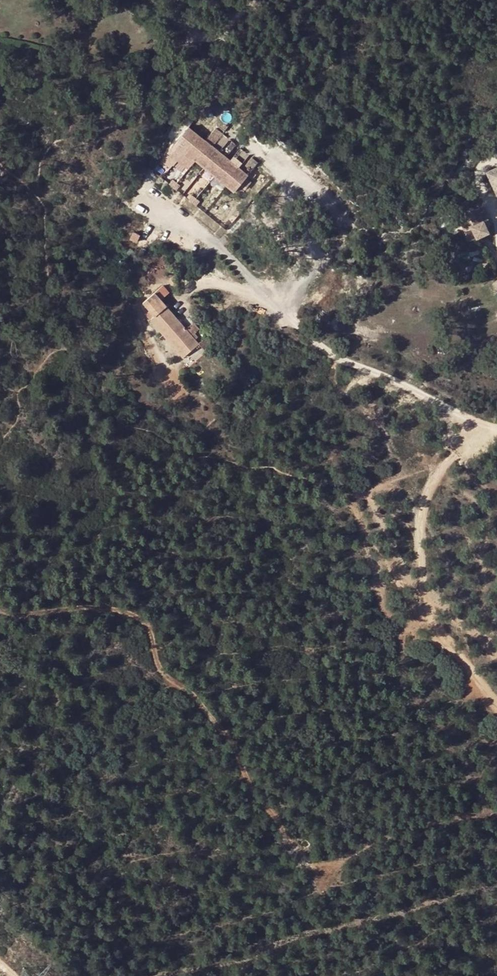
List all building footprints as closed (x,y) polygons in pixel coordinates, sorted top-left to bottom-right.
[(235,192),(247,177),(242,173),(229,162),(224,158),(211,147),(205,142),(188,128),(168,152),(189,170),(196,161),(215,177),(235,192)] [(223,134),(216,128),(205,142),(211,147),(216,142),(223,134)] [(229,153),(216,142),(211,147),(224,158),(229,153)] [(247,168),(234,156),(229,162),(242,173),(247,168)] [(189,170),(207,185),(215,177),(196,161),(189,170)] [(487,173),(496,195),(496,168),(487,173)] [(458,219),(465,234),(471,231),(475,239),(476,241),(490,235),(487,230),(489,228),(490,227),(490,226),(490,225),(482,208),(458,219)] [(452,217),(438,222),(440,229),(455,224),(452,217)] [(471,231),(465,234),(468,242),(475,239),(471,231)] [(133,233),(130,240),(135,243),(139,235),(133,233)] [(360,252),(352,247),(344,260),(352,265),(360,252)] [(169,294),(163,286),(154,294),(161,301),(169,294)] [(183,357),(197,345),(199,343),(195,340),(198,337),(195,333),(199,330),(193,324),(186,329),(161,301),(154,294),(143,303),(155,317),(150,321),(183,357)] [(199,343),(197,345),(205,354),(211,348),(203,340),(199,343)]
